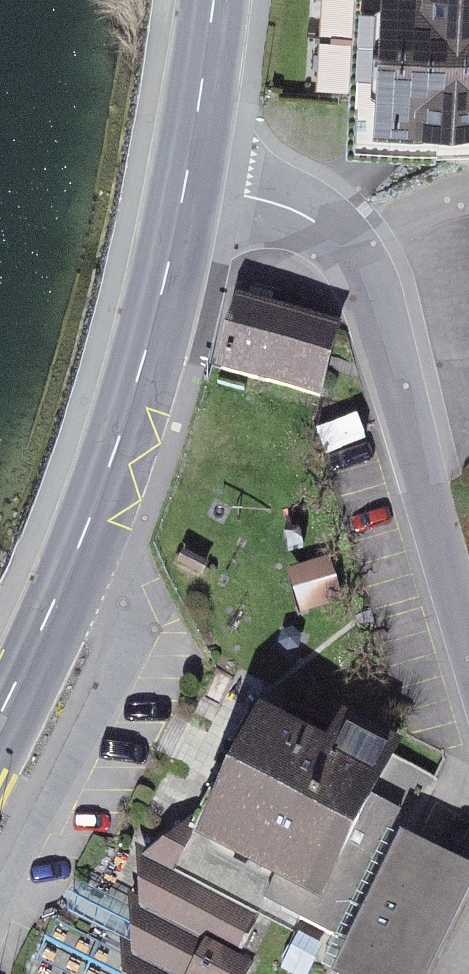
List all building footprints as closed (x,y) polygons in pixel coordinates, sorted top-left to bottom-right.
[(354,106),(468,113),(468,0),(361,0),(354,106)] [(354,347),(246,323),(230,395),(337,420),(354,347)] [(415,803),(284,739),(215,879),(346,943),(415,803)] [(334,973),(443,973),(468,925),(468,889),(399,852),(334,973)] [(150,867),(130,973),(213,973),(244,919),(150,867)]
